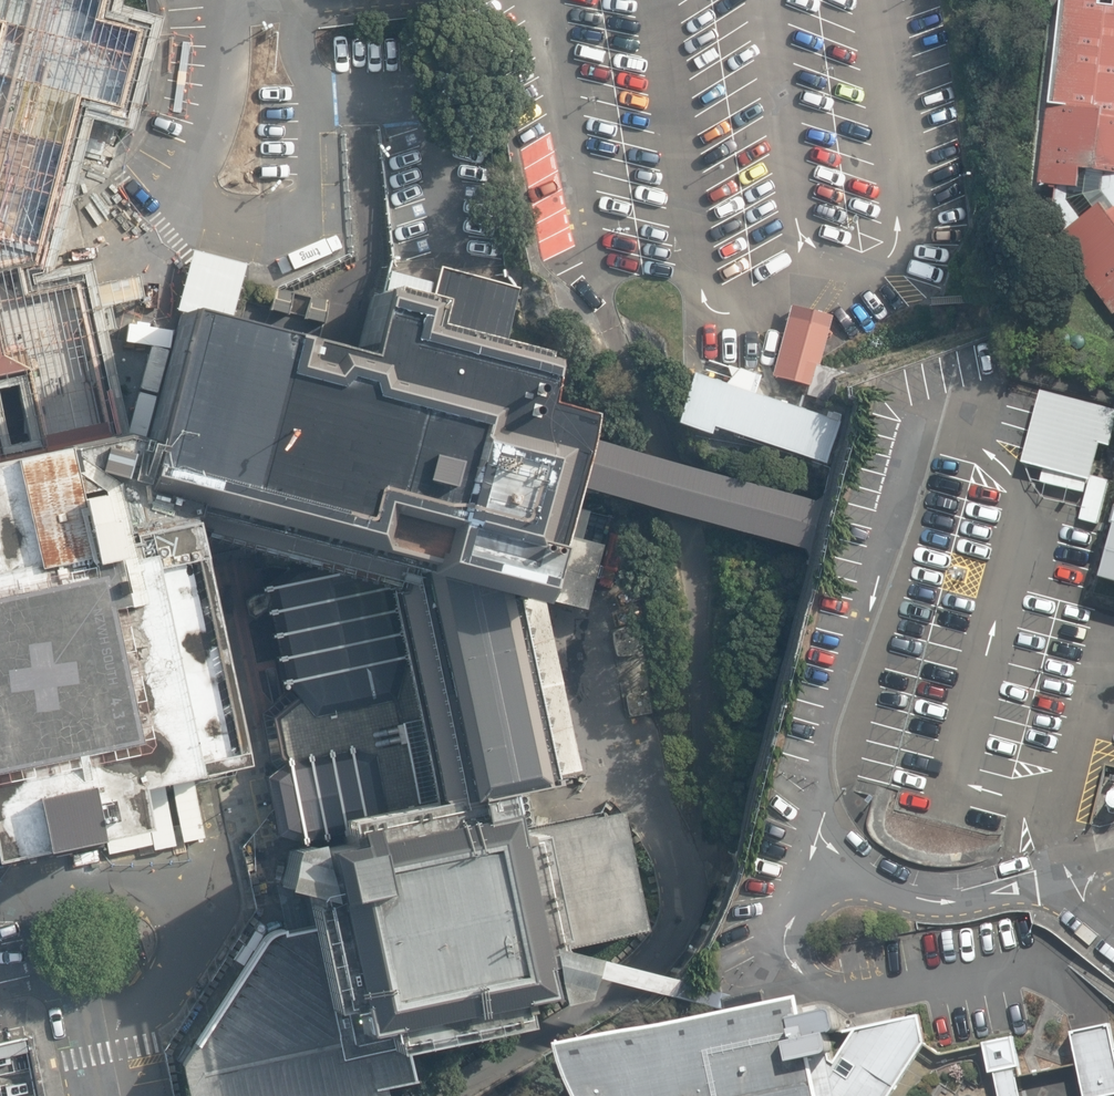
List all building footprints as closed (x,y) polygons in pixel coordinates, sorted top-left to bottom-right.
[(117,435),(108,390),(84,282),(92,280),(85,256),(44,264),(84,109),(125,121),(150,25),(109,14),(112,0),(0,0),(0,377),(26,372),(43,449),(117,435)] [(1100,4),(1100,0),(1061,0),(1040,183),(1056,185),(1052,216),(1054,216),(1064,232),(1061,234),(1112,315),(1113,314),(1113,6),(1100,4)] [(203,316),(231,323),(238,298),(243,278),(247,264),(193,250),(177,309),(183,310),(203,316)] [(441,266),(431,301),(434,302),(428,326),(506,347),(520,288),(441,266)] [(282,336),(298,340),(304,318),(323,324),(328,300),(278,287),(273,307),(272,310),(287,314),(282,336)] [(531,596),(547,531),(558,491),(573,431),(577,417),(533,406),(544,363),(535,361),(537,355),(506,347),(428,326),(434,302),(431,301),(420,298),(382,289),(381,295),(374,294),(357,355),(317,345),(298,340),(282,336),(231,323),(203,316),(183,310),(171,359),(149,443),(136,491),(414,563),(411,574),(507,599),(528,604),(531,596)] [(803,396),(835,404),(844,372),(818,365),(831,316),(791,305),(772,375),(807,384),(803,396)] [(760,376),(736,368),(725,383),(692,373),(675,423),(710,435),(712,427),(825,464),(839,422),(754,394),(760,376)] [(1090,481),(1100,443),(1111,446),(1113,435),(1113,409),(1042,389),(1022,463),(1090,481)] [(584,433),(573,431),(558,491),(807,554),(820,504),(581,444),(584,433)] [(31,852),(88,839),(137,829),(128,787),(213,770),(235,765),(187,536),(184,523),(133,509),(136,491),(149,443),(121,436),(117,435),(43,449),(0,457),(0,858),(31,852)] [(396,723),(414,806),(445,800),(448,816),(471,810),(468,801),(502,793),(545,784),(543,778),(507,599),(411,574),(414,563),(136,491),(133,509),(184,523),(187,536),(251,553),(381,588),(406,721),(396,723)] [(547,531),(531,596),(545,600),(586,611),(602,546),(547,531)] [(1102,578),(1113,581),(1113,535),(1102,578)] [(300,841),(302,846),(314,843),(315,850),(344,844),(339,822),(414,806),(396,723),(406,721),(381,588),(251,553),(279,690),(258,713),(263,739),(268,762),(274,769),(264,777),(277,835),(300,841)] [(528,604),(507,599),(543,778),(580,770),(545,600),(531,596),(528,604)] [(618,657),(644,652),(639,627),(613,631),(618,657)] [(628,716),(651,712),(647,690),(624,694),(628,716)] [(307,907),(311,928),(331,1014),(355,1009),(361,1034),(386,1029),(392,1052),(405,1049),(524,1026),(518,1001),(543,995),(546,1004),(575,997),(581,974),(586,956),(559,950),(534,835),(519,838),(518,833),(509,836),(502,793),(468,801),(471,810),(448,816),(445,800),(414,806),(339,822),(344,844),(315,850),(314,843),(302,846),(289,849),(278,890),(309,897),(311,905),(307,907)] [(534,835),(559,950),(644,930),(619,812),(518,833),(519,838),(534,835)] [(88,839),(31,852),(34,863),(63,857),(91,851),(88,839)] [(283,914),(285,928),(286,934),(311,928),(307,907),(311,905),(309,897),(278,890),(283,914)] [(311,928),(286,934),(285,928),(271,931),(263,937),(255,948),(192,1047),(182,1061),(181,1067),(187,1095),(385,1095),(383,1088),(413,1081),(405,1049),(392,1052),(386,1029),(361,1034),(355,1009),(331,1014),(311,928)] [(632,968),(586,956),(581,974),(615,982),(726,1009),(725,998),(736,995),(632,968)] [(764,989),(736,995),(725,998),(726,1009),(571,1042),(583,1095),(891,1095),(925,1042),(919,1014),(853,1028),(833,1063),(828,1064),(826,1053),(827,1053),(830,1051),(832,1049),(832,1046),(831,1043),(829,1032),(836,1031),(838,1030),(839,1028),(840,1026),(840,1024),(837,1014),(837,1012),(835,1009),(833,1008),(831,1008),(804,1015),(799,994),(767,1001),(764,989)] [(1109,1022),(1071,1030),(1084,1095),(1113,1095),(1113,1044),(1109,1022)]
